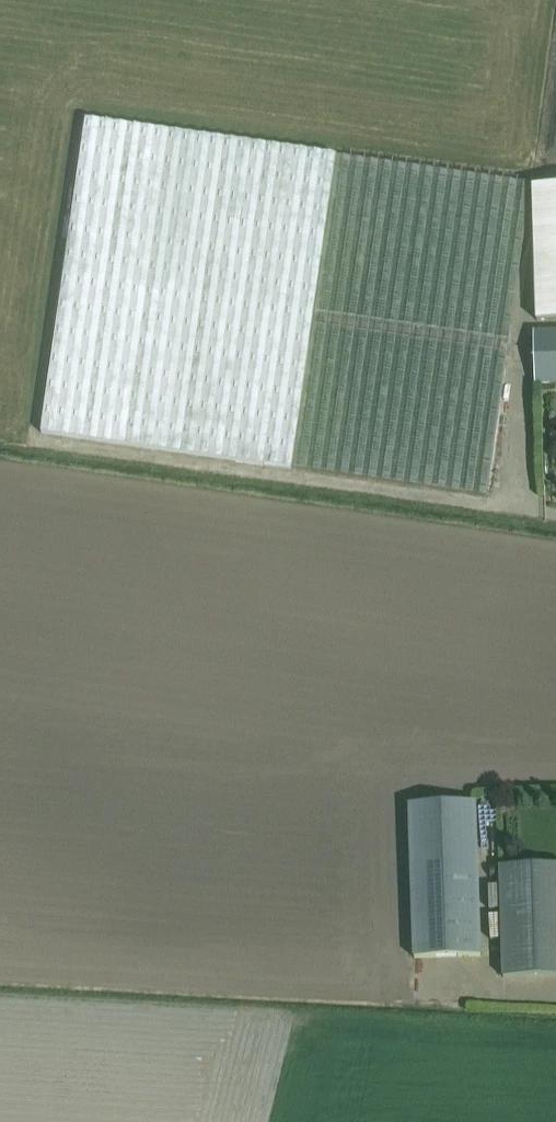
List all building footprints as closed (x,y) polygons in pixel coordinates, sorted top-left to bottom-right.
[(85,120),(42,433),(489,495),(532,182),(85,120)] [(536,320),(555,319),(555,186),(532,186),(536,320)] [(534,331),(535,384),(555,383),(555,330),(534,331)] [(414,957),(480,955),(475,801),(409,804),(414,957)] [(555,975),(555,864),(499,866),(503,977),(555,975)]
